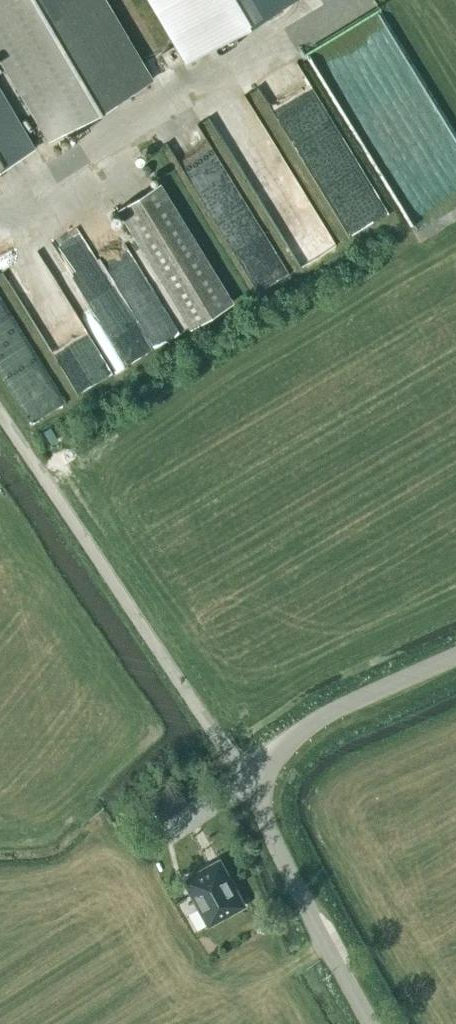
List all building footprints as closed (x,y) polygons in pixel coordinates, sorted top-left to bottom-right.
[(49,140),(152,79),(107,3),(105,0),(0,0),(0,58),(49,140)] [(186,59),(286,0),(151,0),(186,59)] [(34,149),(0,92),(0,169),(34,149)] [(190,149),(261,283),(297,264),(215,111),(193,123),(204,142),(190,149)] [(330,200),(349,232),(390,208),(376,184),(377,184),(368,171),(358,177),(361,182),(330,200)] [(158,183),(117,209),(190,328),(232,302),(158,183)] [(77,387),(179,331),(128,239),(73,269),(106,330),(97,334),(102,342),(87,350),(77,333),(53,346),(63,363),(77,387)] [(32,419),(67,397),(21,324),(0,337),(0,368),(32,419)] [(208,925),(244,905),(219,860),(183,879),(208,925)]
